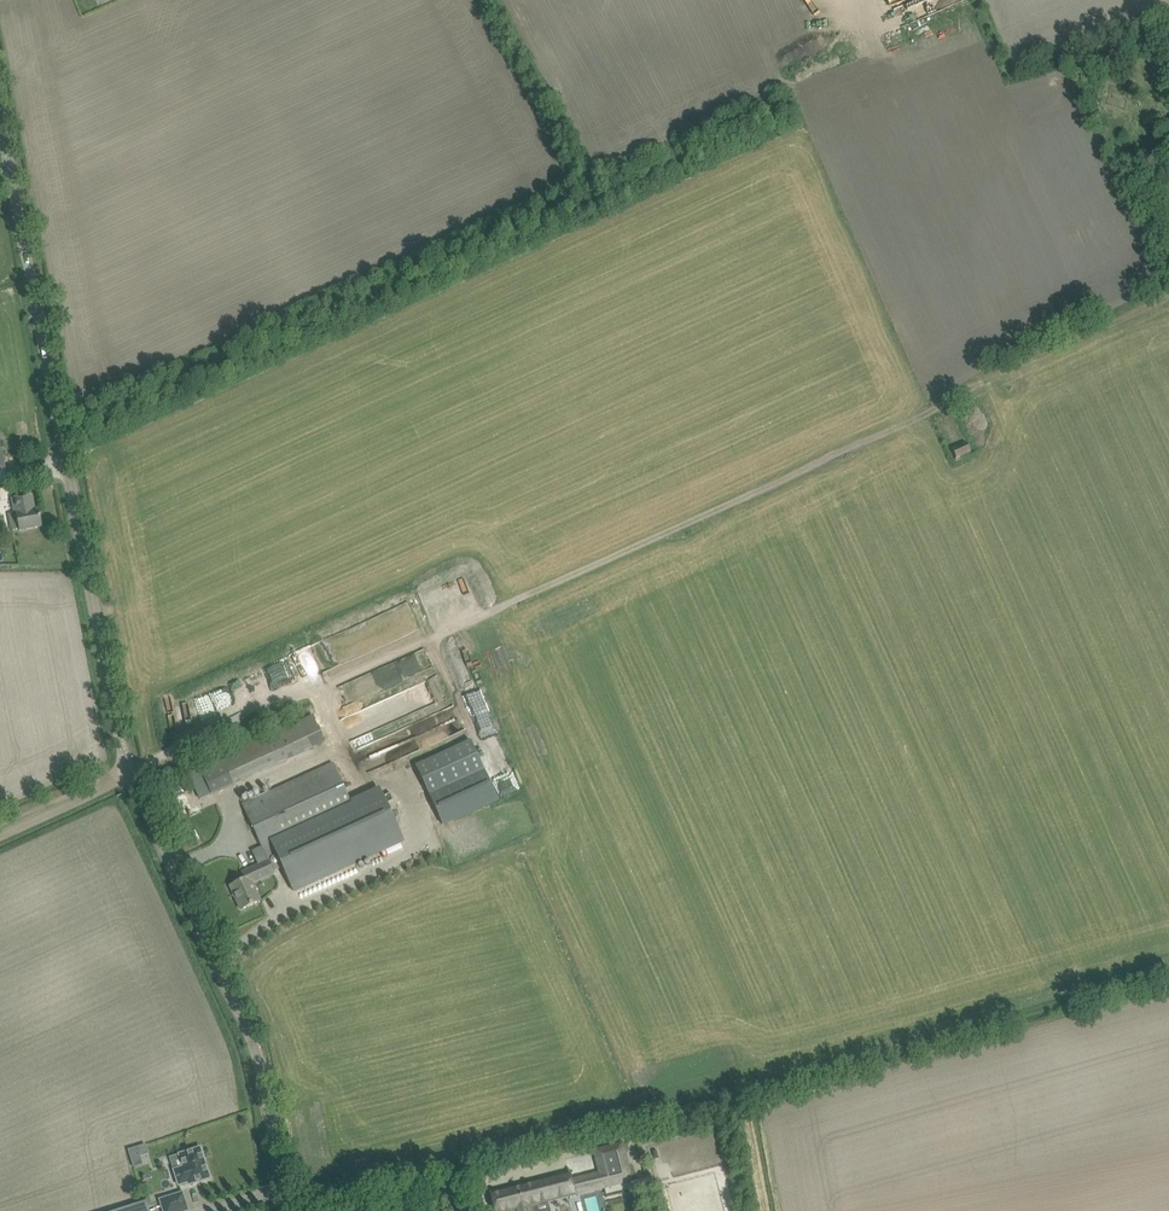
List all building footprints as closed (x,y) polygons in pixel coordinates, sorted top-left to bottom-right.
[(952,450),(956,458),(971,452),(967,443),(952,450)] [(13,529),(19,528),(19,531),(42,526),(39,511),(35,511),(32,494),(12,498),(13,507),(15,506),(16,512),(10,513),(13,529)] [(301,721),(199,768),(211,794),(244,779),(323,743),(313,722),(303,726),(301,721)] [(470,741),(416,766),(442,825),(497,799),(470,741)] [(245,803),(242,804),(262,846),(264,852),(266,855),(269,861),(273,871),(282,867),(293,890),(404,839),(384,796),(355,809),(333,763),(245,804),(245,803)] [(245,879),(231,886),(241,910),(260,901),(252,882),(274,872),(273,871),(269,861),(259,865),(243,873),(245,879)] [(729,1113),(724,1116),(727,1122),(733,1119),(729,1113)] [(139,1155),(147,1153),(144,1144),(127,1148),(131,1167),(142,1164),(139,1155)] [(490,1193),(495,1210),(513,1210),(514,1210),(535,1210),(533,1206),(575,1195),(605,1187),(631,1181),(621,1144),(596,1150),(601,1172),(571,1179),(569,1172),(567,1173),(490,1193)] [(170,1157),(179,1185),(180,1185),(188,1182),(189,1184),(210,1178),(203,1158),(204,1156),(203,1151),(201,1150),(200,1148),(189,1151),(187,1151),(182,1152),(181,1154),(170,1157)] [(160,1200),(164,1210),(185,1210),(188,1210),(182,1193),(160,1200)] [(146,1201),(116,1210),(149,1210),(146,1201)]
